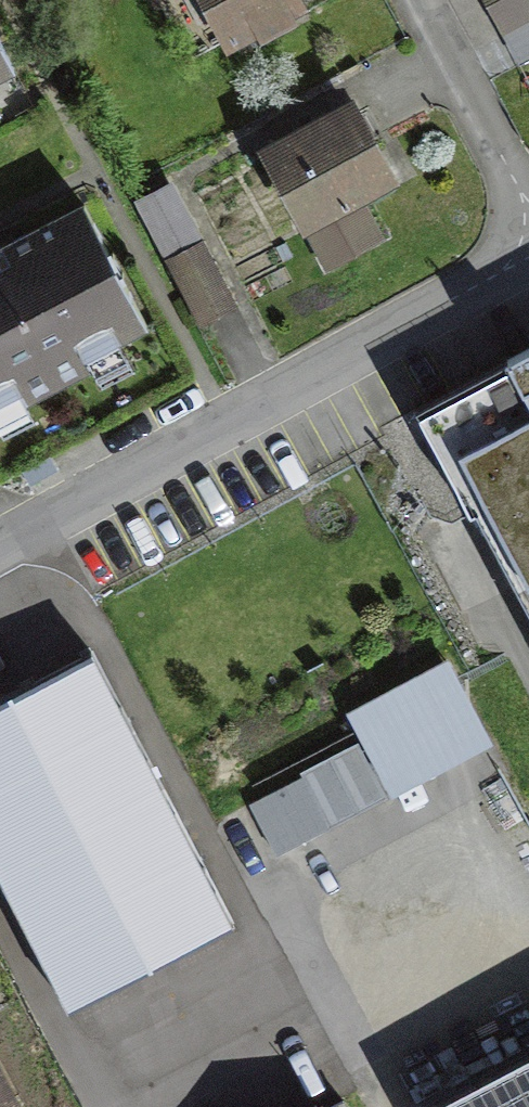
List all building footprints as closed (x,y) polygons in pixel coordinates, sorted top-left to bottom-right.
[(217,48),(291,10),(286,0),(192,0),(217,48)] [(508,29),(528,19),(528,0),(493,0),(508,29)] [(14,73),(0,45),(0,79),(14,73)] [(352,115),(270,158),(325,262),(371,238),(356,209),(392,190),(352,115)] [(0,251),(0,402),(143,330),(82,210),(0,251)] [(203,242),(168,258),(197,321),(232,305),(203,242)] [(423,419),(528,618),(528,363),(423,419)] [(0,698),(0,876),(68,1008),(232,925),(91,651),(0,698)] [(449,654),(347,707),(391,789),(492,735),(449,654)] [(429,1106),(528,1106),(528,1054),(429,1106)]
